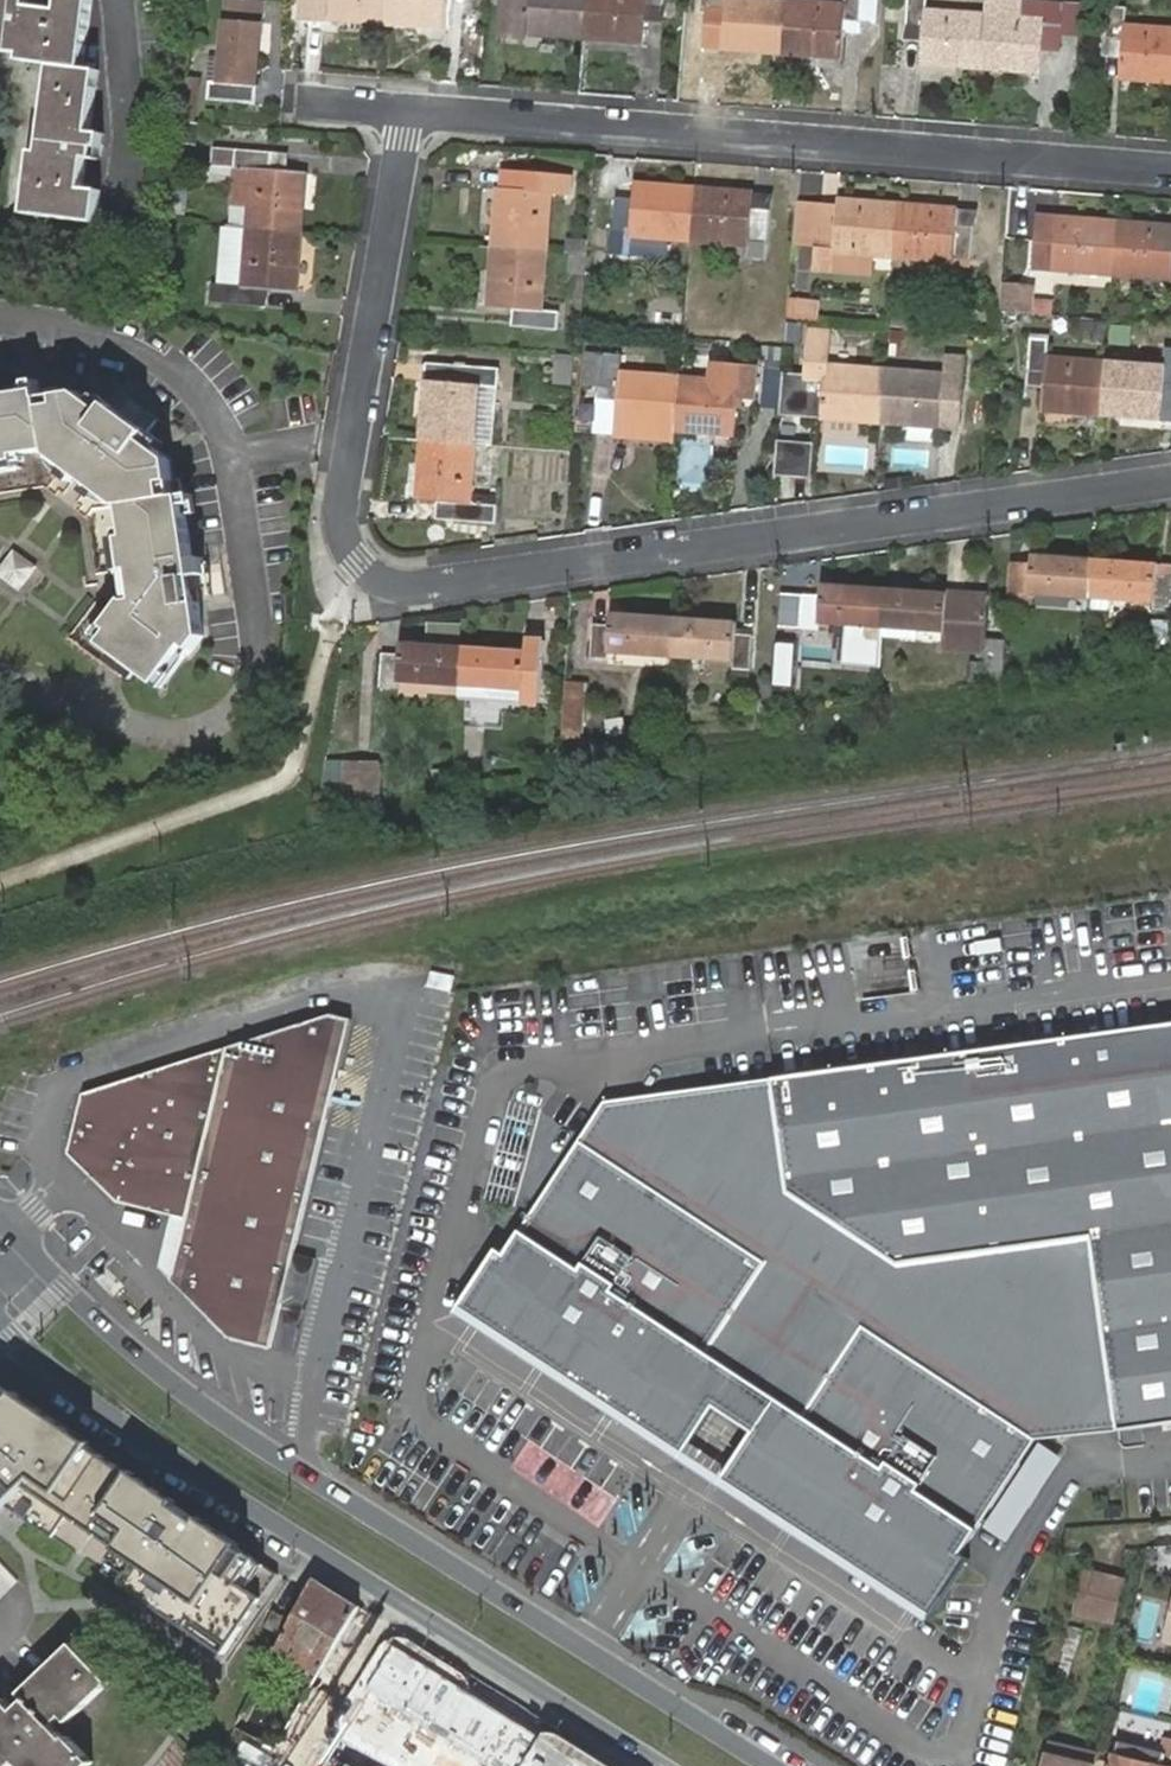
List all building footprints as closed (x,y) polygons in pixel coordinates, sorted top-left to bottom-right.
[(44,154),(37,153),(29,214),(99,224),(103,193),(86,190),(90,159),(101,160),(104,135),(92,134),(100,72),(86,70),(94,0),(62,0),(61,12),(30,7),(30,0),(6,0),(5,4),(0,4),(0,42),(25,45),(25,48),(63,54),(55,129),(58,129),(54,155),(44,154)] [(388,0),(328,0),(328,5),(327,19),(386,24),(388,0)] [(386,24),(445,28),(447,0),(388,0),(386,24)] [(584,37),(587,0),(504,0),(501,38),(525,39),(525,33),(584,37)] [(584,39),(645,43),(646,21),(647,7),(664,8),(664,0),(587,0),(584,37),(584,39)] [(782,54),(786,0),(710,0),(709,10),(708,27),(724,29),(722,49),(782,54)] [(782,54),(843,58),(845,22),(860,23),(862,0),(847,0),(847,3),(805,0),(786,0),(782,54)] [(860,23),(876,23),(878,0),(862,0),(860,23)] [(980,68),(983,15),(926,11),(926,0),(909,0),(907,29),(923,31),(923,43),(922,63),(980,68)] [(983,15),(980,68),(1041,73),(1043,49),(1061,50),(1062,34),(1064,5),(1028,2),(1027,19),(983,15)] [(220,83),(211,82),(209,101),(247,104),(249,87),(258,87),(264,6),(228,4),(226,26),(225,28),(222,59),(220,83)] [(1064,5),(1062,34),(1078,36),(1080,6),(1064,5)] [(663,22),(664,8),(647,7),(646,21),(663,22)] [(1170,81),(1170,29),(1126,25),(1127,9),(1107,7),(1105,35),(1123,37),(1122,49),(1121,77),(1170,81)] [(906,42),(923,43),(923,31),(907,29),(906,42)] [(1105,47),(1122,49),(1123,37),(1105,35),(1105,47)] [(44,154),(54,155),(58,129),(55,129),(63,54),(25,48),(25,45),(0,42),(0,52),(24,55),(24,62),(54,67),(44,154)] [(208,82),(211,82),(220,83),(222,59),(210,59),(208,82)] [(200,81),(187,80),(181,122),(195,123),(200,81)] [(249,87),(247,104),(258,105),(259,87),(258,87),(249,87)] [(195,123),(181,122),(178,143),(197,145),(200,123),(195,123)] [(247,227),(301,232),(306,175),(289,173),(269,171),(270,156),(215,151),(214,167),(235,168),(232,207),(248,209),(247,227)] [(290,157),(270,156),(269,171),(289,173),(290,157)] [(515,173),(514,190),(536,191),(537,175),(515,173)] [(498,188),(494,248),(546,253),(551,193),(569,194),(571,178),(537,175),(536,191),(514,190),(498,188)] [(691,241),(695,190),(635,185),(635,187),(633,200),(617,198),(614,249),(629,251),(629,248),(666,251),(668,239),(691,241)] [(618,187),(617,198),(633,200),(635,187),(618,187)] [(753,194),(695,190),(691,241),(748,245),(747,257),(765,259),(769,212),(752,211),(753,194)] [(752,211),(769,212),(768,210),(772,202),(773,198),(774,195),(753,194),(752,211)] [(894,258),(898,206),(837,201),(837,203),(836,214),(819,214),(816,258),(815,263),(831,264),(832,253),(868,256),(894,258)] [(820,203),(819,214),(836,214),(837,203),(837,201),(820,203)] [(957,210),(898,206),(894,258),(953,262),(953,258),(971,259),(974,227),(956,225),(957,210)] [(956,225),(974,227),(977,218),(979,215),(978,212),(977,212),(957,210),(956,225)] [(790,256),(816,258),(819,214),(794,211),(790,256)] [(1112,274),(1117,221),(1057,217),(1056,223),(1055,236),(1040,235),(1038,265),(1052,267),(1052,269),(1112,274)] [(1117,221),(1112,274),(1170,278),(1170,226),(1117,221)] [(1041,222),(1040,235),(1055,236),(1056,223),(1041,222)] [(247,227),(225,225),(221,286),(212,286),(212,302),(257,305),(258,290),(269,290),(297,292),(301,232),(247,227)] [(546,253),(494,248),(490,308),(514,310),(513,327),(557,331),(559,313),(543,311),(546,253)] [(867,275),(868,256),(832,253),(831,264),(830,272),(867,275)] [(258,290),(257,305),(267,306),(269,290),(258,290)] [(1026,313),(1028,294),(1001,292),(999,312),(1026,313)] [(785,318),(817,322),(820,299),(787,296),(785,318)] [(889,328),(907,328),(907,311),(890,309),(889,328)] [(1074,322),(1073,337),(1103,340),(1104,324),(1074,322)] [(1113,325),(1112,350),(1135,351),(1136,327),(1113,325)] [(821,416),(881,421),(885,371),(825,366),(828,333),(811,332),(806,385),(779,383),(775,422),(809,424),(811,390),(823,391),(821,416)] [(1170,351),(1170,341),(1157,339),(1155,360),(1165,362),(1166,351),(1170,351)] [(1042,410),(1101,414),(1105,363),(1047,359),(1047,342),(1031,341),(1028,372),(1045,374),(1043,389),(1042,410)] [(1101,414),(1160,419),(1164,383),(1170,383),(1170,351),(1166,351),(1165,362),(1164,367),(1105,363),(1101,414)] [(615,425),(676,429),(680,379),(621,374),(623,356),(604,354),(602,388),(619,389),(617,403),(615,425)] [(885,371),(881,421),(943,426),(942,428),(957,430),(963,360),(947,357),(945,376),(885,371)] [(557,361),(555,384),(570,384),(572,363),(557,361)] [(680,379),(676,429),(733,435),(736,398),(754,401),(757,368),(711,363),(709,382),(680,379)] [(428,365),(423,439),(475,444),(479,386),(497,387),(498,372),(428,365)] [(1027,387),(1043,389),(1045,374),(1028,372),(1027,387)] [(112,638),(101,653),(127,672),(138,658),(157,671),(181,641),(187,645),(199,630),(194,596),(188,598),(184,573),(199,570),(196,555),(188,557),(174,476),(170,476),(166,454),(139,434),(148,422),(137,414),(128,425),(123,431),(111,423),(116,417),(125,405),(113,398),(105,406),(80,389),(61,391),(59,383),(0,392),(0,456),(27,452),(59,448),(124,496),(129,528),(134,563),(140,593),(119,621),(123,624),(112,638)] [(598,401),(617,403),(619,389),(602,388),(598,396),(597,398),(598,401)] [(128,425),(116,417),(111,423),(123,431),(128,425)] [(475,444),(423,439),(418,500),(438,502),(454,504),(453,521),(495,524),(496,507),(470,504),(475,444)] [(780,444),(777,474),(811,476),(813,445),(780,444)] [(27,452),(0,456),(0,471),(29,466),(27,452)] [(437,520),(453,521),(454,504),(438,502),(437,520)] [(122,566),(126,565),(134,563),(129,528),(116,531),(122,566)] [(0,567),(0,579),(21,593),(39,566),(13,548),(0,567)] [(1092,590),(1094,561),(1033,557),(1032,567),(1015,567),(1013,600),(1029,602),(1030,594),(1075,597),(1075,589),(1092,590)] [(1094,561),(1092,590),(1109,592),(1108,599),(1154,602),(1154,608),(1170,610),(1170,606),(1170,578),(1157,576),(1157,565),(1094,561)] [(130,594),(140,593),(134,563),(126,565),(130,594)] [(881,619),(884,590),(823,586),(821,598),(803,597),(800,630),(819,631),(820,622),(866,627),(866,618),(881,619)] [(1075,597),(1092,598),(1092,590),(1075,589),(1075,597)] [(959,653),(984,654),(985,639),(988,598),(945,595),(884,590),(881,619),(881,627),(897,629),(913,630),(943,632),(941,652),(959,653)] [(1092,590),(1092,598),(1108,599),(1109,592),(1092,590)] [(100,630),(112,638),(123,624),(119,621),(111,615),(100,630)] [(671,649),(673,621),(610,616),(610,625),(594,625),(591,659),(608,660),(609,651),(655,655),(655,648),(671,649)] [(881,627),(881,619),(866,618),(866,627),(881,627)] [(736,626),(673,621),(671,649),(686,650),(686,657),(732,661),(732,670),(749,671),(751,637),(735,635),(736,626)] [(881,627),(880,640),(912,643),(913,630),(897,629),(881,627)] [(983,681),(983,683),(999,681),(1002,641),(985,639),(984,654),(983,664),(983,681)] [(181,641),(157,671),(164,676),(187,645),(181,641)] [(399,655),(400,645),(400,643),(384,642),(384,655),(399,655)] [(522,654),(463,650),(461,679),(461,687),(460,698),(540,705),(544,646),(523,643),(522,654)] [(461,679),(463,650),(400,645),(399,655),(384,655),(382,688),(397,690),(397,681),(446,685),(447,679),(461,679)] [(655,655),(670,657),(671,649),(655,648),(655,655)] [(775,659),(772,683),(772,690),(789,692),(792,662),(775,659)] [(758,717),(771,715),(772,690),(772,683),(760,682),(758,717)] [(564,691),(561,746),(581,743),(584,692),(564,691)] [(351,765),(347,801),(379,797),(382,767),(351,765)] [(430,789),(455,785),(455,775),(429,780),(430,789)] [(431,977),(428,991),(451,996),(454,982),(431,977)] [(189,1223),(174,1287),(231,1343),(273,1352),(296,1257),(299,1242),(350,1021),(331,1016),(230,1049),(216,1111),(189,1223)] [(773,1078),(789,1191),(899,1263),(1092,1237),(1118,1431),(1170,1424),(1170,1023),(773,1078)] [(173,1220),(189,1223),(216,1111),(230,1049),(81,1098),(68,1160),(116,1207),(173,1220)] [(605,1102),(580,1140),(767,1263),(708,1353),(804,1416),(863,1326),(1037,1440),(1118,1431),(1092,1237),(899,1263),(789,1191),(773,1078),(605,1102)] [(512,1100),(487,1199),(515,1206),(540,1107),(512,1100)] [(721,1477),(932,1617),(974,1561),(962,1553),(1037,1440),(863,1326),(804,1416),(708,1353),(767,1263),(580,1140),(505,1254),(498,1248),(459,1307),(680,1460),(716,1408),(732,1419),(751,1433),(721,1477)] [(161,1273),(174,1287),(189,1223),(173,1220),(161,1273)] [(7,1506),(53,1538),(69,1515),(118,1549),(102,1571),(225,1655),(280,1574),(0,1383),(0,1512),(7,1506)] [(1040,1444),(986,1528),(1008,1542),(1062,1458),(1040,1444)] [(1124,1582),(1085,1572),(1075,1613),(1114,1624),(1124,1582)] [(302,1681),(315,1688),(361,1608),(314,1578),(308,1589),(290,1622),(280,1641),(279,1646),(311,1665),(302,1681)] [(1169,1588),(1157,1638),(1170,1642),(1170,1588),(1169,1588)] [(263,1631),(280,1641),(290,1622),(272,1614),(263,1631)] [(0,1741),(0,1765),(88,1765),(76,1752),(71,1755),(56,1740),(67,1729),(71,1734),(105,1701),(93,1688),(101,1679),(74,1651),(30,1691),(29,1693),(22,1704),(24,1706),(19,1710),(0,1741)] [(114,1693),(101,1679),(93,1688),(105,1701),(114,1693)] [(19,1701),(22,1704),(29,1693),(30,1691),(19,1701)] [(268,1743),(279,1750),(304,1706),(292,1699),(268,1743)] [(19,1710),(14,1714),(4,1705),(0,1709),(0,1741),(19,1710)] [(236,1724),(214,1765),(269,1765),(279,1750),(268,1743),(236,1724)] [(1113,1765),(1170,1765),(1170,1738),(1169,1737),(1165,1749),(1121,1738),(1113,1765)] [(1099,1763),(1063,1754),(1066,1743),(1051,1740),(1044,1765),(1098,1765),(1099,1763)] [(269,1765),(287,1765),(292,1757),(279,1750),(269,1765)]
